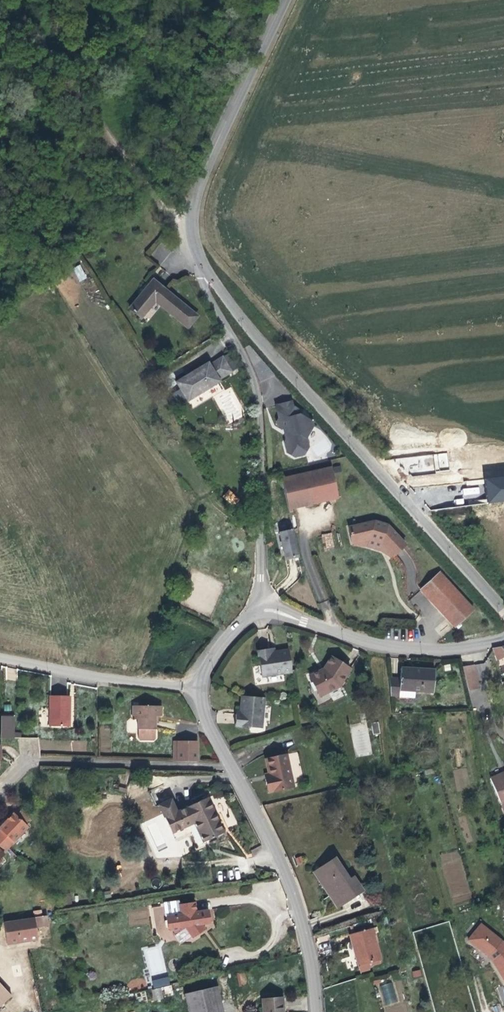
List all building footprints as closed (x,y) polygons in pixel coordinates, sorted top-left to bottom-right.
[(166,267),(166,246),(156,246),(156,267),(166,267)] [(80,264),(72,268),(79,281),(87,277),(80,264)] [(201,321),(157,285),(152,292),(134,313),(146,323),(160,306),(192,333),(201,321)] [(192,404),(240,380),(232,364),(218,371),(217,368),(202,375),(183,385),(192,404)] [(293,413),(290,407),(288,408),(292,413),(307,442),(313,432),(312,429),(300,421),(302,418),(293,413)] [(292,413),(288,408),(275,412),(279,425),(277,428),(278,431),(287,437),(288,443),(285,449),(287,459),(295,463),(304,461),(308,453),(306,444),(307,442),(292,413)] [(282,485),(288,515),(339,503),(332,473),(282,485)] [(503,500),(503,476),(485,477),(486,501),(503,500)] [(478,487),(463,489),(464,496),(479,494),(478,487)] [(233,507),(240,499),(228,489),(222,496),(233,507)] [(407,546),(390,527),(377,522),(350,529),(355,545),(370,541),(368,547),(374,548),(382,551),(384,545),(395,557),(407,546)] [(324,549),(334,548),(332,532),(322,534),(324,549)] [(299,563),(293,536),(278,539),(282,554),(285,566),(299,563)] [(357,550),(368,547),(370,541),(355,545),(357,550)] [(391,561),(395,557),(384,545),(382,551),(391,561)] [(456,628),(475,611),(443,573),(424,590),(456,628)] [(492,650),(494,656),(497,663),(503,658),(503,649),(492,650)] [(270,655),(267,656),(266,650),(256,652),(260,680),(292,675),(288,653),(273,655),(270,655)] [(350,667),(330,656),(322,669),(307,677),(318,699),(338,687),(350,667)] [(473,662),(462,663),(467,688),(478,686),(474,669),(473,662)] [(16,680),(17,668),(6,667),(5,679),(16,680)] [(418,674),(402,674),(402,684),(391,684),(393,702),(402,702),(402,695),(415,696),(435,696),(435,674),(418,674)] [(83,685),(62,685),(63,716),(82,716),(82,710),(82,700),(83,700),(83,685)] [(266,699),(243,696),(242,708),(241,711),(241,715),(237,715),(236,726),(262,730),(266,699)] [(167,718),(167,708),(138,708),(137,722),(143,722),(143,740),(145,743),(158,743),(160,740),(161,729),(161,718),(167,718)] [(15,719),(3,719),(4,740),(15,740),(15,719)] [(196,759),(196,739),(177,738),(178,759),(196,759)] [(297,752),(290,753),(291,763),(299,762),(297,752)] [(267,782),(270,796),(297,790),(289,756),(269,761),(271,775),(272,777),(273,780),(267,782)] [(502,777),(502,776),(492,780),(503,808),(503,777),(502,777)] [(223,823),(207,790),(177,804),(170,792),(157,798),(171,827),(193,817),(202,833),(223,823)] [(27,818),(22,813),(17,818),(23,823),(27,818)] [(15,816),(10,821),(0,831),(2,833),(0,834),(0,842),(9,850),(29,830),(23,823),(17,818),(15,816)] [(9,850),(0,842),(0,852),(4,855),(9,850)] [(348,877),(334,856),(313,870),(337,903),(361,887),(352,874),(348,877)] [(445,876),(453,904),(472,898),(464,871),(445,876)] [(181,906),(180,902),(166,904),(168,918),(183,916),(181,906)] [(210,911),(198,913),(197,904),(181,906),(183,916),(168,918),(170,930),(175,934),(181,933),(181,931),(189,930),(199,939),(206,931),(200,926),(212,925),(210,911)] [(4,924),(7,945),(38,940),(36,929),(49,927),(48,917),(4,924)] [(480,922),(467,940),(469,943),(490,959),(503,982),(503,940),(480,922)] [(381,961),(372,931),(351,937),(357,958),(355,958),(358,968),(381,961)] [(158,944),(141,949),(150,975),(166,970),(158,944)] [(168,977),(151,981),(153,989),(170,985),(168,977)] [(393,982),(380,985),(385,1006),(398,1002),(393,982)] [(165,996),(173,994),(171,985),(163,987),(165,996)] [(11,999),(0,987),(0,1010),(11,999)] [(160,987),(150,991),(154,1001),(164,998),(160,987)] [(216,987),(185,994),(190,1011),(223,1011),(216,987)] [(283,1000),(263,1001),(263,1011),(283,1011),(283,1000)]
